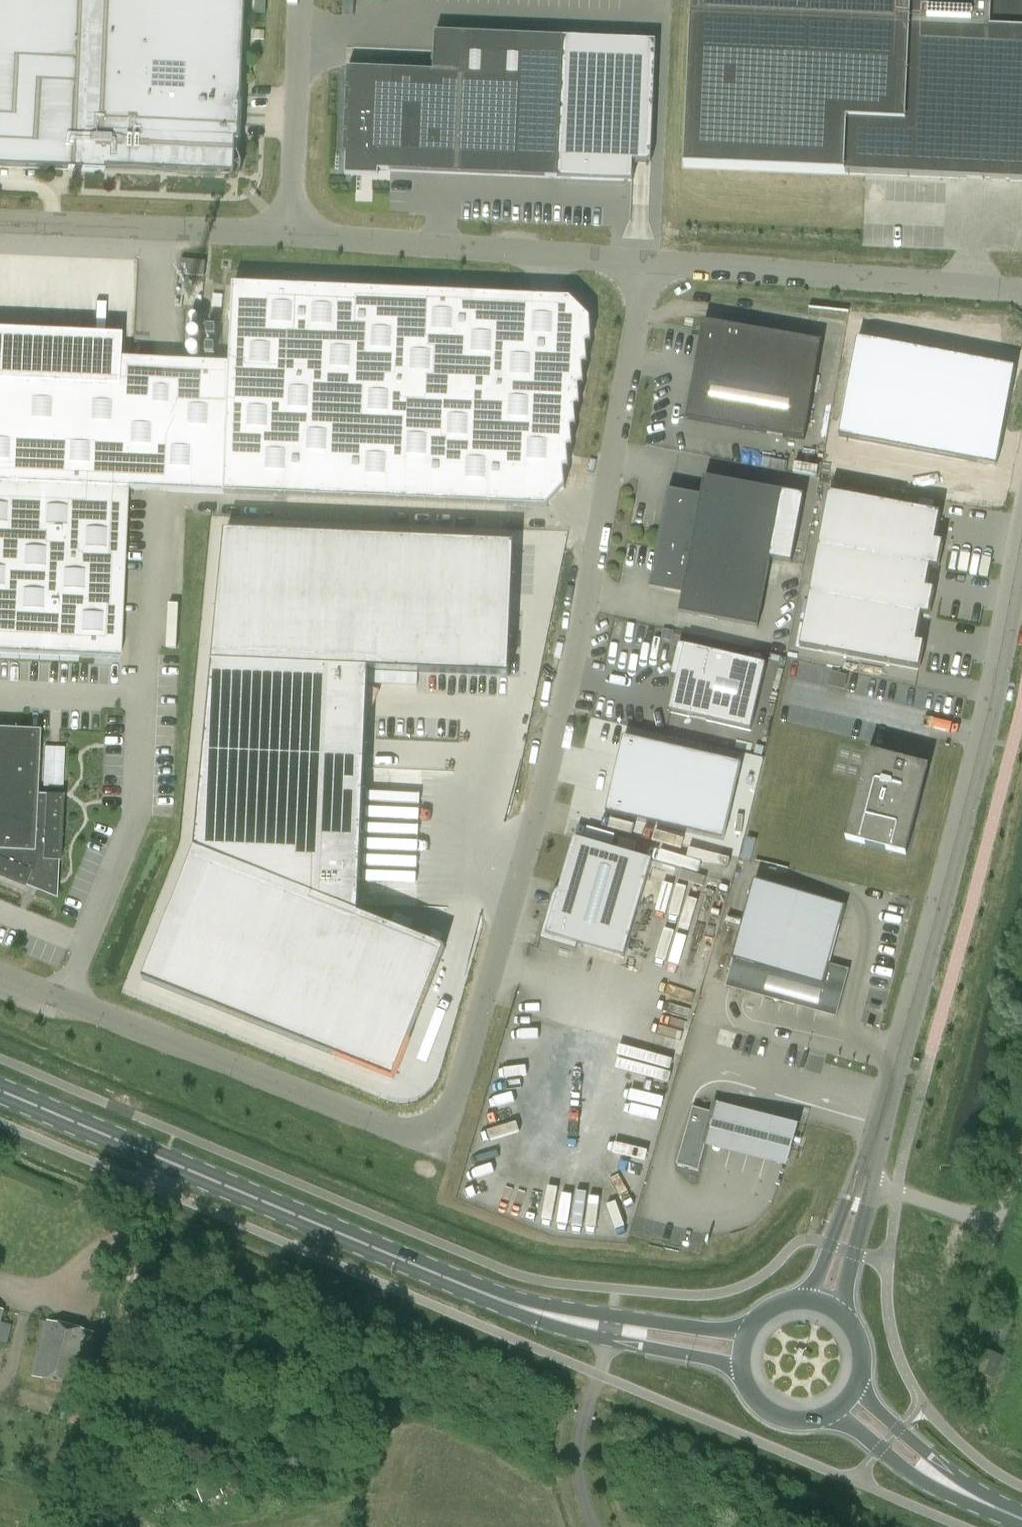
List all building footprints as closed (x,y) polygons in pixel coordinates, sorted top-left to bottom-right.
[(246,0),(0,0),(0,168),(103,173),(103,169),(203,173),(203,166),(236,167),(237,142),(240,142),(246,0)] [(686,172),(1021,190),(1021,36),(981,36),(981,0),(691,0),(686,172)] [(350,68),(346,170),(559,179),(565,37),(435,32),(434,71),(350,68)] [(636,38),(566,35),(560,181),(628,181),(636,38)] [(204,277),(205,263),(181,260),(180,275),(204,277)] [(823,342),(704,321),(687,420),(805,441),(823,342)] [(996,466),(1005,420),(1005,419),(1015,369),(858,339),(839,437),(965,461),(996,466)] [(224,494),(230,365),(0,355),(0,483),(127,488),(127,490),(224,494)] [(119,656),(127,490),(127,488),(0,483),(0,651),(119,656)] [(938,567),(943,541),(935,539),(940,512),(829,492),(819,546),(930,565),(938,567)] [(409,1041),(446,948),(359,914),(368,722),(369,688),(370,671),(510,677),(515,544),(225,532),(195,849),(143,981),(336,1057),(393,1080),(409,1041)] [(679,614),(758,627),(771,560),(665,541),(657,584),(683,589),(679,614)] [(922,613),(930,614),(934,588),(926,586),(930,565),(819,546),(811,593),(922,613)] [(801,647),(920,668),(925,642),(917,640),(922,613),(811,593),(801,647)] [(677,678),(669,712),(751,731),(767,665),(680,645),(673,677),(677,678)] [(0,730),(0,881),(23,890),(25,884),(51,895),(53,863),(59,863),(62,797),(36,796),(38,732),(0,730)] [(606,813),(724,841),(741,765),(624,737),(606,813)] [(869,751),(846,840),(906,856),(915,823),(907,821),(922,765),(869,751)] [(575,840),(546,935),(623,958),(651,863),(575,840)] [(749,904),(727,985),(739,988),(834,1014),(845,972),(829,968),(846,907),(754,889),(749,904)] [(712,1113),(703,1145),(706,1146),(792,1171),(803,1130),(714,1104),(712,1113)] [(703,1145),(712,1113),(693,1108),(676,1167),(700,1173),(706,1146),(703,1145)] [(14,1355),(18,1339),(9,1337),(12,1325),(1,1322),(4,1309),(0,1308),(0,1352),(14,1355)] [(43,1320),(28,1376),(84,1390),(99,1334),(43,1320)] [(1002,1357),(986,1351),(977,1372),(993,1378),(1002,1357)] [(218,1479),(205,1484),(211,1500),(224,1495),(218,1479)]
